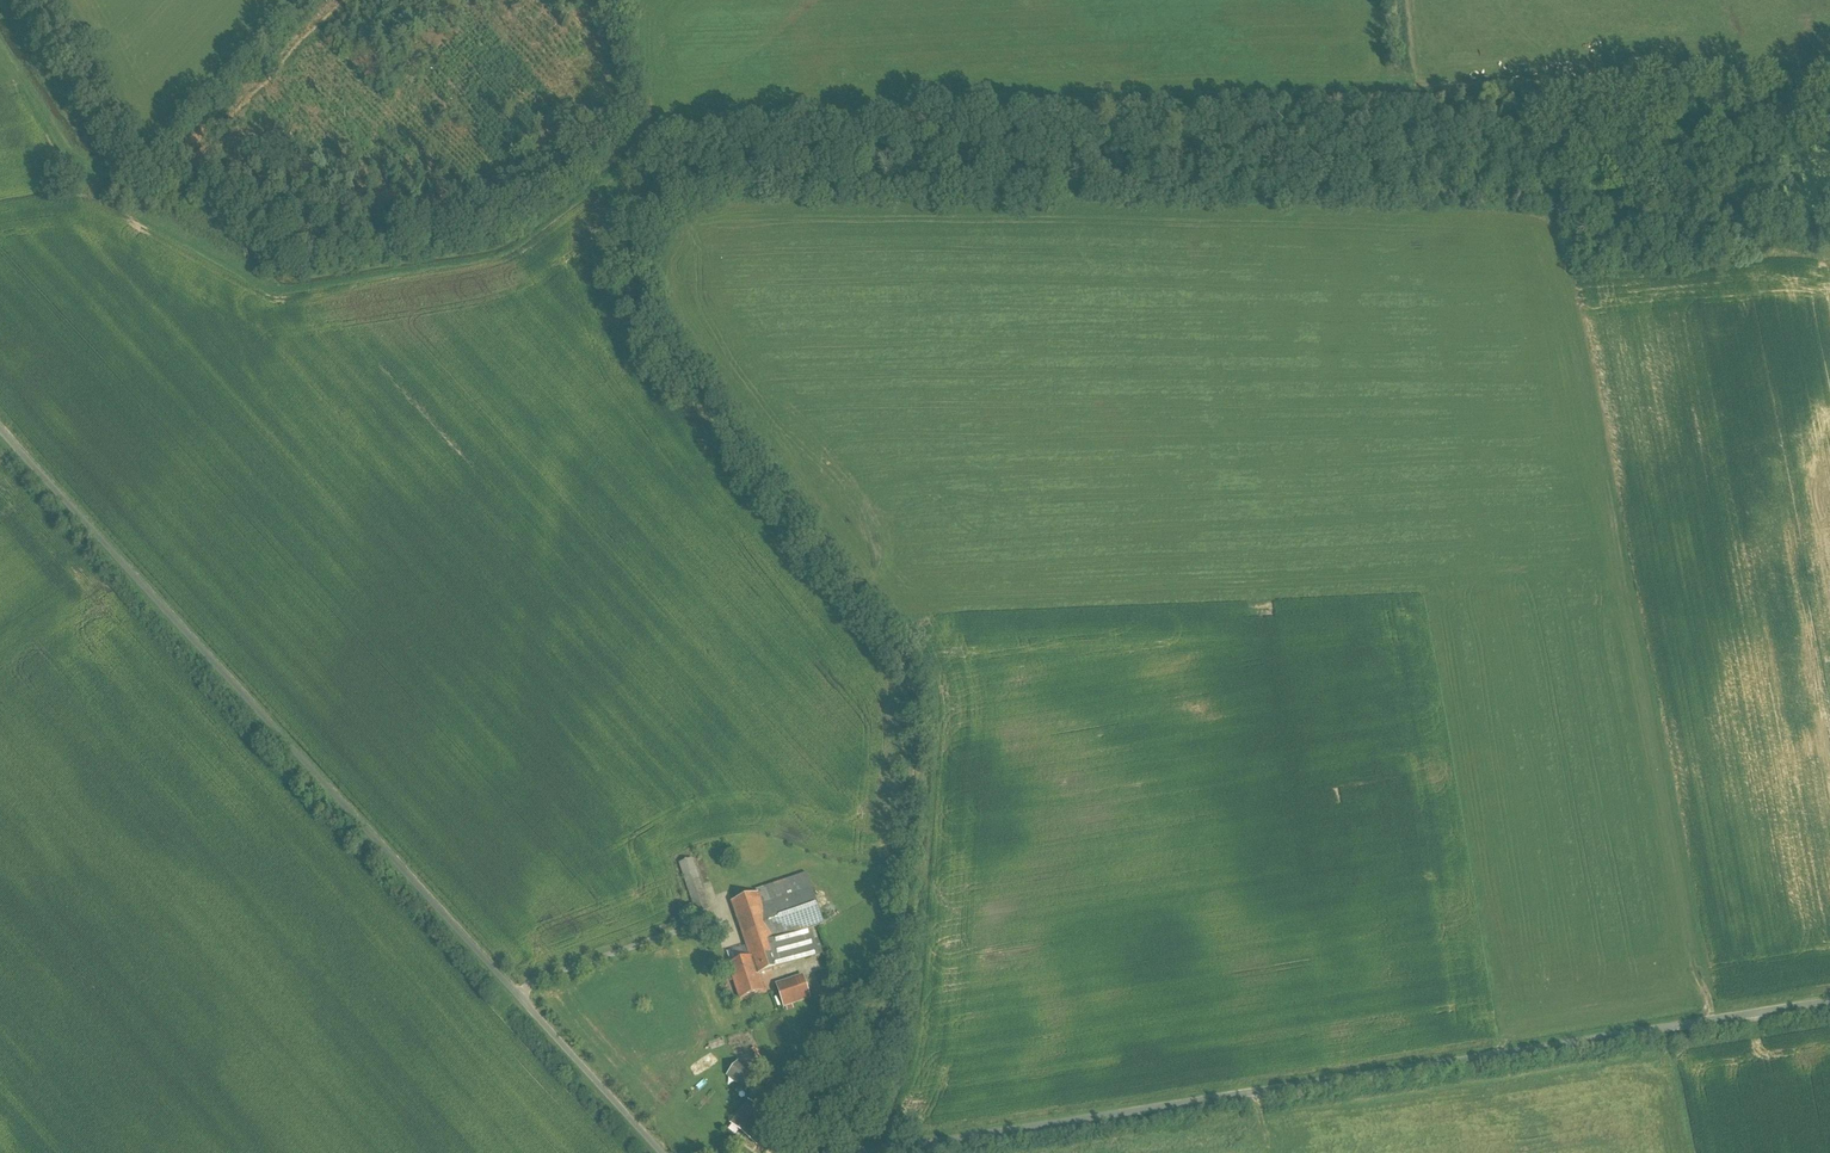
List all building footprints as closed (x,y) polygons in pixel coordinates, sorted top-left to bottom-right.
[(709,910),(692,860),(680,864),(694,905),(687,908),(690,917),(709,910)] [(757,894),(761,906),(812,889),(805,871),(755,888),(757,894)] [(758,976),(759,976),(782,968),(773,942),(814,928),(824,925),(812,889),(761,906),(757,894),(733,903),(751,958),(752,958),(758,976)] [(814,928),(773,942),(782,968),(823,954),(814,928)] [(751,958),(729,965),(741,1000),(764,992),(759,976),(758,976),(752,958),(751,958)] [(803,977),(777,986),(784,1007),(810,999),(803,977)] [(757,1077),(739,1062),(728,1076),(746,1091),(757,1077)] [(750,1138),(758,1128),(766,1118),(750,1105),(733,1125),(750,1138)] [(758,1128),(750,1138),(757,1144),(765,1133),(758,1128)]
